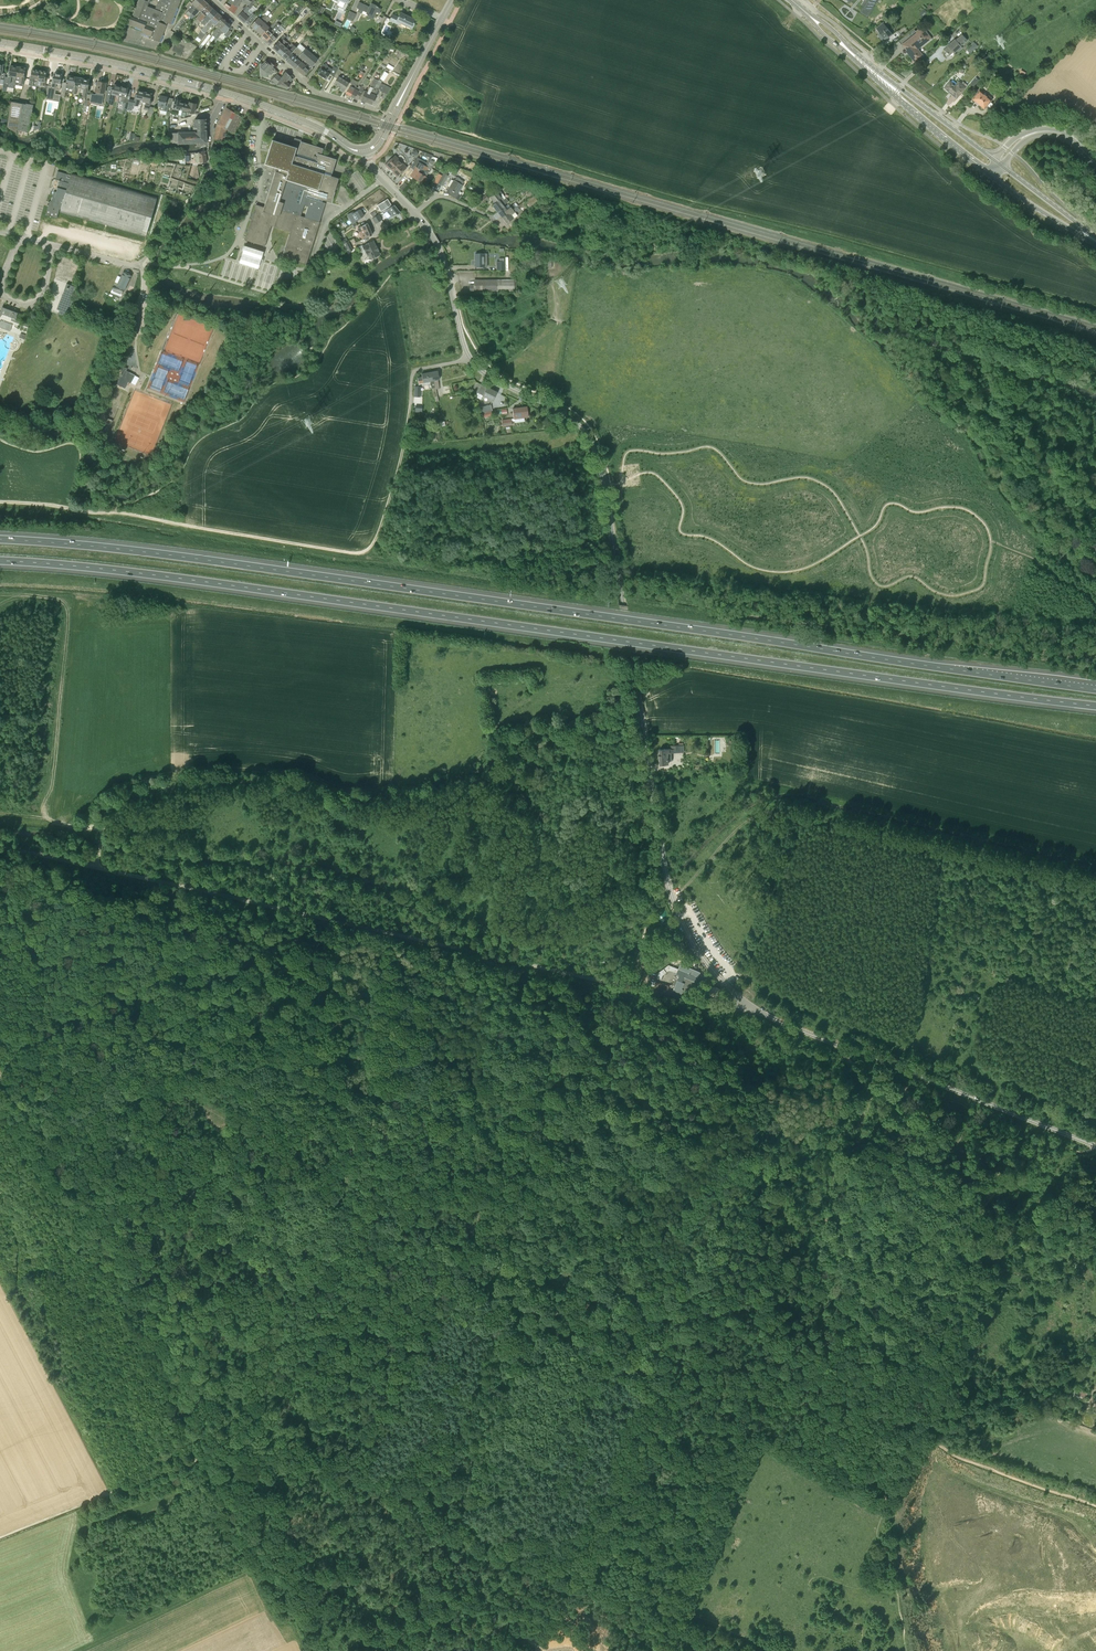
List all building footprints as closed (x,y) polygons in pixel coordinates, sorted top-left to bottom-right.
[(133,15),(134,16),(133,17),(129,16),(126,24),(143,30),(142,33),(152,37),(152,39),(160,42),(167,25),(166,25),(167,23),(171,24),(181,0),(158,0),(155,9),(148,6),(150,0),(138,0),(133,15)] [(191,13),(203,0),(194,0),(191,3),(193,5),(185,14),(189,17),(191,13)] [(209,5),(204,0),(203,0),(191,13),(194,16),(200,10),(202,13),(209,5)] [(238,7),(232,4),(235,0),(229,0),(224,5),(228,10),(234,13),(238,7)] [(248,7),(250,9),(253,5),(256,1),(255,0),(254,0),(248,7)] [(861,5),(864,7),(861,12),(868,16),(877,0),(864,0),(861,5)] [(370,7),(359,3),(357,8),(358,9),(357,11),(362,14),(362,13),(367,16),(373,19),(375,14),(378,15),(378,13),(379,13),(381,9),(378,7),(378,6),(372,3),(370,7)] [(200,25),(203,21),(213,9),(209,5),(202,13),(197,19),(195,22),(198,24),(200,25)] [(248,11),(250,9),(248,7),(247,6),(237,17),(244,23),(248,19),(251,22),(257,15),(254,12),(251,14),(248,11)] [(205,28),(217,13),(213,9),(203,21),(200,25),(201,26),(203,24),(205,26),(201,30),(199,34),(197,33),(190,42),(192,44),(197,36),(198,37),(205,28)] [(347,17),(353,20),(357,13),(350,10),(347,17)] [(416,20),(400,12),(398,17),(392,15),(390,21),(399,25),(400,23),(410,27),(410,29),(411,29),(416,20)] [(216,26),(223,18),(222,17),(217,13),(205,28),(198,37),(201,40),(206,34),(205,33),(214,23),(216,26)] [(265,19),(268,16),(265,14),(261,19),(258,17),(251,25),(256,30),(263,21),(265,19)] [(211,40),(227,21),(223,18),(216,26),(218,28),(213,35),(212,35),(210,39),(211,40)] [(231,32),(228,29),(231,25),(227,21),(211,40),(212,41),(215,42),(223,32),(225,34),(224,35),(227,37),(231,32)] [(269,27),(266,24),(263,21),(256,30),(262,36),(269,28),(269,27)] [(282,23),(279,21),(277,23),(276,22),(273,25),(272,24),(269,27),(269,28),(262,36),(267,40),(273,33),(274,31),(282,23)] [(889,25),(886,22),(877,29),(882,35),(880,36),(882,39),(884,38),(884,39),(892,33),(891,32),(894,30),(890,25),(889,25)] [(271,44),(277,38),(276,37),(281,32),(278,28),(281,25),(282,24),(282,23),(274,31),(273,33),(267,40),(271,44)] [(917,61),(924,56),(919,49),(932,38),(922,26),(901,43),(913,59),(914,58),(917,61)] [(201,49),(211,36),(209,34),(199,47),(201,49)] [(965,42),(963,39),(965,38),(962,35),(959,37),(956,40),(955,39),(947,46),(948,46),(944,50),(950,56),(953,52),(954,53),(962,46),(961,46),(965,42)] [(277,52),(285,42),(283,40),(284,39),(283,39),(281,42),(279,40),(272,48),(277,52)] [(282,56),(291,45),(284,39),(283,40),(285,42),(277,52),(282,56)] [(285,60),(296,47),(294,45),(292,44),(291,45),(282,56),(285,60)] [(311,68),(312,66),(318,60),(305,50),(299,58),(311,68)] [(295,69),(300,63),(291,55),(286,61),(295,69)] [(267,62),(265,61),(262,64),(261,65),(261,67),(261,73),(265,73),(266,75),(266,76),(269,76),(270,74),(271,74),(275,69),(272,66),(274,65),(272,64),(271,62),(269,62),(269,63),(267,62)] [(300,72),(305,67),(300,63),(295,69),(300,72)] [(333,70),(323,64),(317,74),(326,79),(329,74),(333,76),(338,68),(335,67),(333,70)] [(18,67),(18,66),(14,65),(14,66),(10,66),(9,73),(8,73),(7,77),(5,77),(4,78),(5,78),(4,84),(2,90),(6,91),(7,87),(14,88),(15,84),(16,79),(18,67)] [(25,68),(26,67),(19,66),(19,67),(18,67),(16,79),(19,80),(19,83),(19,85),(23,86),(23,84),(25,68)] [(304,76),(305,75),(309,70),(305,67),(300,72),(304,76)] [(342,70),(339,68),(339,69),(334,77),(337,78),(334,84),(341,88),(340,89),(343,92),(349,82),(339,76),(342,71),(341,70),(342,70)] [(37,83),(40,70),(35,69),(35,70),(32,69),(31,76),(30,75),(28,85),(33,86),(33,82),(37,83)] [(41,85),(45,86),(46,80),(45,80),(46,72),(44,71),(40,70),(37,83),(37,85),(41,86),(41,85)] [(282,77),(281,78),(277,85),(287,88),(290,85),(289,84),(293,79),(290,77),(290,76),(286,72),(282,77)] [(46,96),(46,98),(52,99),(53,99),(54,99),(54,98),(54,94),(55,89),(60,89),(60,84),(62,74),(57,73),(57,74),(54,73),(53,78),(52,78),(50,87),(48,86),(46,96)] [(269,82),(277,85),(281,78),(279,76),(276,74),(273,78),(270,81),(269,82)] [(65,96),(66,88),(73,89),(75,77),(73,77),(73,76),(67,75),(67,76),(66,82),(63,82),(60,95),(65,96)] [(81,78),(81,77),(79,77),(78,78),(75,77),(73,89),(73,93),(75,93),(76,94),(77,88),(81,88),(82,78),(81,78)] [(81,88),(80,93),(83,93),(83,97),(87,98),(90,80),(82,78),(81,88)] [(366,102),(378,82),(374,79),(372,82),(368,91),(365,90),(362,97),(360,96),(358,99),(366,102)] [(90,100),(90,102),(93,103),(94,98),(102,99),(103,99),(105,82),(105,81),(101,81),(101,82),(98,81),(97,88),(95,87),(94,92),(96,92),(96,95),(91,94),(90,100)] [(956,85),(950,81),(945,88),(957,98),(966,87),(959,81),(956,85)] [(345,93),(351,96),(356,87),(357,87),(356,86),(357,85),(356,85),(356,84),(352,82),(345,93)] [(385,85),(378,82),(366,102),(372,105),(378,90),(382,91),(381,92),(387,94),(391,88),(385,85)] [(107,93),(106,101),(109,102),(110,99),(114,100),(115,95),(119,96),(121,86),(120,86),(120,85),(117,85),(114,84),(112,90),(111,90),(110,93),(107,93)] [(360,96),(365,87),(362,85),(360,89),(358,88),(359,89),(358,93),(355,98),(357,100),(358,99),(360,96)] [(121,86),(119,96),(122,97),(121,102),(123,102),(126,103),(124,108),(127,109),(129,102),(130,98),(131,95),(127,94),(128,88),(125,87),(125,86),(122,86),(121,86)] [(356,87),(351,96),(354,98),(355,98),(358,93),(359,89),(358,88),(357,87),(356,87)] [(129,102),(127,109),(132,110),(133,105),(135,106),(138,106),(139,100),(142,101),(143,101),(145,92),(144,92),(143,91),(142,90),(141,91),(137,90),(136,96),(135,96),(134,99),(130,98),(129,102)] [(985,94),(980,90),(973,99),(985,109),(987,105),(990,107),(993,104),(991,102),(992,100),(992,99),(985,93),(985,94)] [(148,93),(148,92),(146,92),(145,92),(143,101),(142,102),(145,102),(144,109),(148,110),(148,112),(153,114),(155,108),(149,106),(150,105),(151,101),(150,100),(152,94),(148,93)] [(160,95),(157,106),(158,106),(158,108),(160,109),(160,110),(167,111),(168,107),(171,108),(173,99),(167,97),(167,96),(164,95),(163,96),(160,95)] [(179,100),(179,99),(176,99),(175,99),(173,108),(183,111),(184,103),(179,102),(180,100),(179,100)] [(17,133),(17,130),(22,103),(12,102),(7,126),(12,129),(12,130),(17,133)] [(184,103),(183,111),(194,113),(196,104),(189,102),(189,105),(184,103)] [(28,132),(33,105),(22,103),(17,130),(28,132)] [(233,133),(242,117),(227,107),(218,124),(214,139),(224,142),(227,129),(233,133)] [(206,143),(206,132),(206,119),(195,120),(195,128),(197,128),(197,132),(184,132),(183,129),(177,129),(177,133),(168,133),(167,141),(167,142),(170,142),(171,142),(172,142),(172,143),(175,143),(176,143),(178,144),(197,144),(206,143)] [(293,144),(292,146),(272,139),(265,164),(278,168),(267,202),(266,205),(265,207),(256,204),(244,239),(264,246),(271,225),(273,226),(274,226),(290,231),(282,257),(306,264),(320,222),(319,222),(325,203),(322,202),(322,201),(323,200),(331,202),(339,178),(331,176),(315,171),(318,163),(296,156),(299,148),(301,140),(298,139),(295,138),(293,144)] [(321,155),(323,150),(323,148),(322,148),(320,147),(303,142),(303,141),(301,140),(299,148),(296,156),(318,163),(315,171),(331,176),(334,167),(333,167),(334,163),(335,164),(336,159),(332,158),(332,159),(322,156),(321,155)] [(205,151),(198,152),(200,163),(207,161),(205,151)] [(407,168),(395,155),(385,165),(388,168),(389,167),(395,173),(394,174),(397,177),(407,168)] [(418,171),(418,172),(420,169),(421,167),(423,168),(422,169),(427,172),(427,171),(432,173),(434,170),(438,173),(440,170),(441,170),(444,164),(439,161),(438,163),(435,161),(434,161),(431,160),(429,164),(426,162),(424,165),(419,162),(421,159),(418,158),(414,162),(410,167),(414,169),(411,176),(415,178),(416,176),(418,171)] [(47,206),(45,215),(58,218),(60,212),(146,236),(157,196),(72,171),(70,175),(66,174),(58,171),(56,178),(60,179),(60,180),(56,192),(53,191),(50,201),(49,201),(47,206)] [(428,178),(418,172),(418,171),(416,176),(415,178),(414,179),(424,185),(428,178)] [(443,185),(449,175),(444,173),(438,183),(443,185)] [(464,182),(456,177),(454,180),(447,192),(455,198),(456,196),(459,198),(461,195),(461,194),(459,192),(463,185),(462,185),(464,182)] [(404,182),(400,188),(403,191),(408,186),(404,182)] [(499,214),(506,208),(505,206),(508,204),(500,195),(503,193),(500,189),(490,197),(494,203),(492,205),(499,214)] [(480,205),(489,198),(486,194),(477,201),(480,205)] [(529,207),(538,200),(534,195),(525,202),(526,203),(529,207)] [(503,219),(518,208),(515,203),(510,206),(507,209),(506,208),(499,214),(503,219)] [(391,217),(400,212),(394,205),(385,210),(384,211),(389,218),(391,217)] [(506,223),(514,218),(517,215),(515,212),(519,209),(518,208),(503,219),(506,223)] [(364,215),(361,209),(351,214),(349,215),(351,217),(350,218),(353,223),(357,221),(364,215)] [(375,224),(382,219),(379,214),(372,218),(375,224)] [(363,239),(370,235),(369,233),(372,232),(368,223),(362,226),(365,232),(361,235),(363,239)] [(378,256),(372,240),(359,245),(360,246),(356,247),(358,253),(362,252),(366,261),(378,256)] [(349,252),(353,250),(348,241),(344,243),(349,252)] [(239,262),(258,268),(263,251),(244,245),(239,262)] [(484,266),(484,253),(475,253),(475,258),(476,258),(477,266),(484,266)] [(132,276),(123,272),(116,288),(123,290),(125,291),(132,276)] [(514,291),(514,279),(475,280),(475,285),(470,285),(470,291),(514,291)] [(62,296),(57,309),(60,310),(58,314),(64,316),(66,312),(70,314),(75,302),(71,300),(76,287),(74,286),(67,283),(63,294),(62,296)] [(113,287),(111,292),(121,296),(123,290),(116,288),(113,287)] [(12,318),(16,319),(18,313),(2,307),(1,309),(7,311),(5,315),(12,318)] [(28,327),(27,331),(28,332),(30,333),(32,327),(32,326),(15,320),(16,319),(12,318),(12,319),(11,320),(28,327)] [(0,321),(0,327),(10,331),(13,324),(1,320),(0,321)] [(25,340),(28,332),(27,331),(25,335),(21,333),(19,337),(25,340)] [(119,376),(116,383),(125,388),(128,382),(131,383),(135,375),(130,372),(126,371),(127,368),(124,367),(122,372),(119,376)] [(437,393),(436,389),(440,388),(438,380),(439,380),(438,371),(432,372),(434,382),(431,383),(435,401),(438,400),(438,398),(437,396),(438,396),(437,395),(439,395),(438,393),(437,393)] [(434,382),(432,372),(421,374),(422,377),(417,378),(418,383),(428,382),(430,381),(431,383),(434,382)] [(493,401),(497,392),(482,384),(477,394),(478,395),(477,397),(481,399),(483,395),(493,401)] [(492,413),(492,411),(491,404),(480,407),(481,413),(485,413),(485,417),(493,416),(493,413),(492,413)] [(514,418),(529,416),(527,407),(512,409),(514,418)] [(660,765),(669,764),(669,761),(672,761),(672,753),(681,752),(681,745),(670,745),(670,749),(659,749),(660,765)] [(680,966),(678,966),(670,985),(675,986),(674,990),(681,993),(683,989),(691,993),(694,986),(692,985),(698,971),(681,964),(680,966)] [(667,972),(664,968),(659,973),(658,978),(662,979),(664,975),(667,972)] [(668,991),(669,985),(656,982),(655,987),(668,991)] [(1032,1217),(1037,1210),(1031,1205),(1025,1212),(1032,1217)] [(1028,1221),(1031,1218),(1026,1212),(1023,1216),(1026,1218),(1025,1219),(1028,1221)] [(1073,1396),(1086,1400),(1088,1392),(1075,1388),(1073,1396)]
